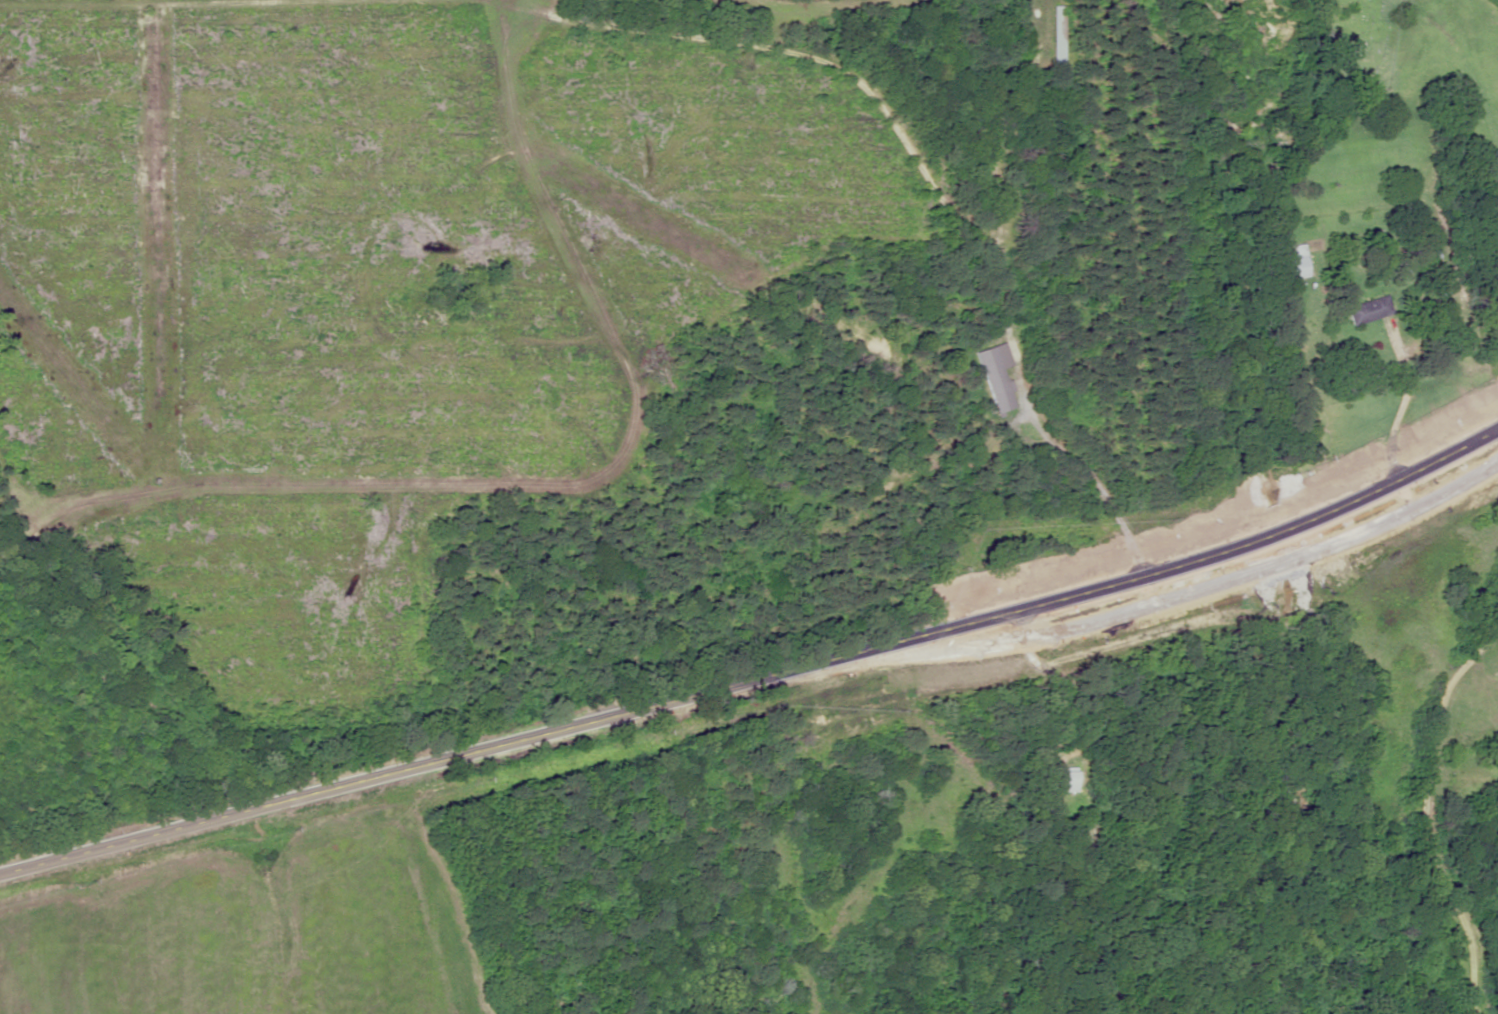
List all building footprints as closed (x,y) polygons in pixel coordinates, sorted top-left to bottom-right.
[(1286,247),(1288,281),(1310,279),(1307,246),(1286,247)] [(1395,317),(1390,297),(1349,308),(1355,328),(1395,317)] [(978,353),(994,414),(1014,409),(998,347),(978,353)] [(1058,793),(1078,793),(1078,773),(1058,773),(1058,793)]
